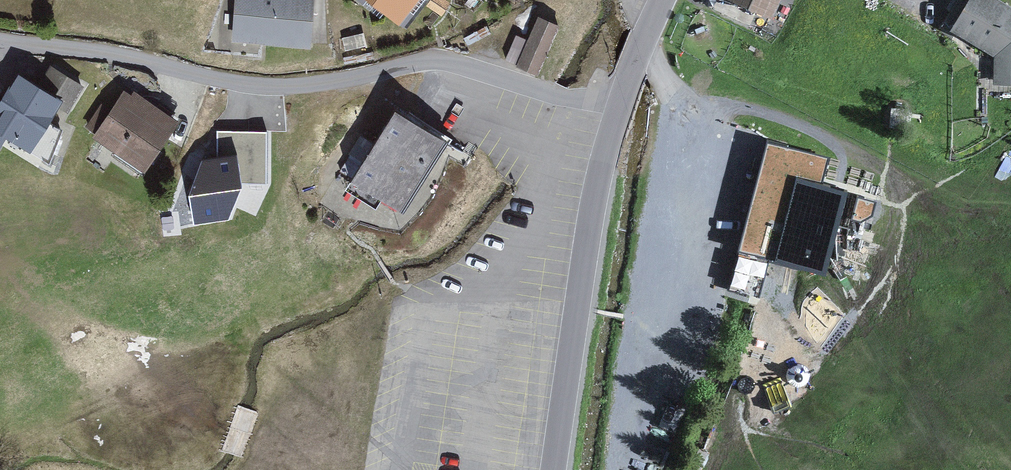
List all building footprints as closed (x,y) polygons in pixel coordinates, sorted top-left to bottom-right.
[(236,42),(315,48),(318,0),(239,0),(236,42)] [(406,27),(427,0),(371,0),(406,27)] [(781,0),(738,0),(774,16),(781,0)] [(994,0),(970,0),(953,26),(998,55),(1000,88),(1010,87),(1010,11),(994,0)] [(542,76),(563,29),(541,20),(521,67),(542,76)] [(0,110),(0,117),(50,151),(87,97),(34,61),(0,110)] [(180,125),(130,93),(98,142),(148,174),(180,125)] [(410,218),(455,146),(404,114),(359,187),(410,218)] [(271,183),(268,128),(216,131),(218,153),(193,154),(196,217),(238,215),(237,185),(271,183)] [(824,270),(846,194),(774,173),(762,217),(784,223),(774,255),(824,270)] [(739,255),(729,288),(759,296),(768,263),(739,255)]
